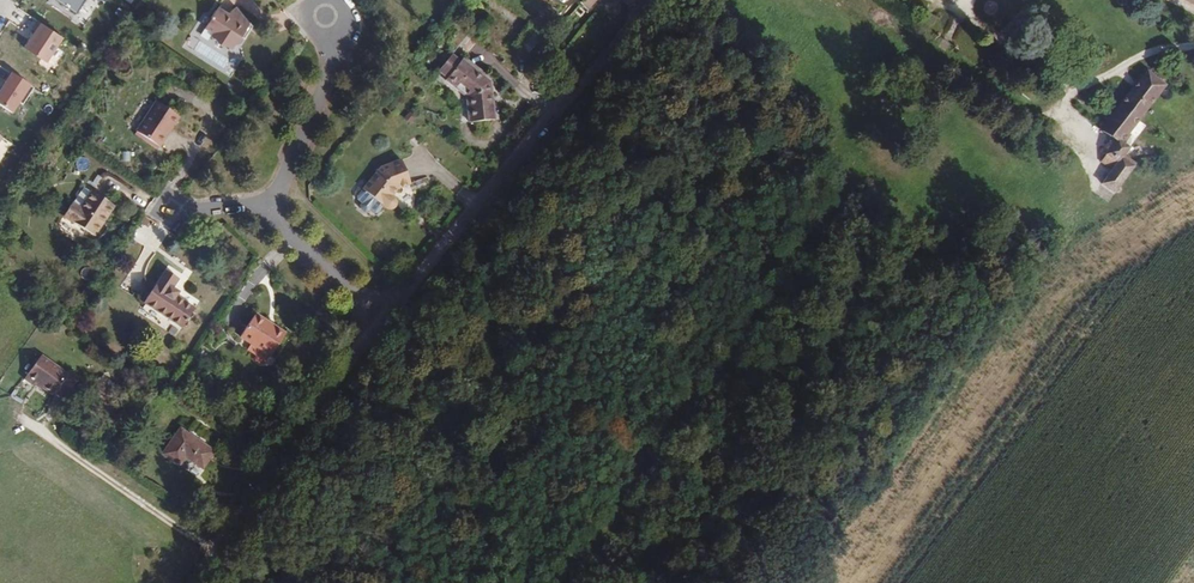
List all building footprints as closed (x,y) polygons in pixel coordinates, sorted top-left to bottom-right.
[(53,1),(75,15),(85,0),(54,0),(53,1)] [(599,0),(580,0),(578,2),(588,11),(597,2),(599,0)] [(606,0),(599,0),(597,2),(602,8),(607,2),(606,0)] [(244,34),(250,26),(235,12),(227,19),(218,13),(204,33),(212,38),(210,40),(230,54),(235,47),(237,49),(246,36),(244,34)] [(40,23),(23,51),(46,65),(63,38),(40,23)] [(539,44),(548,30),(540,24),(530,37),(539,44)] [(1006,51),(1013,44),(1009,40),(1001,47),(1006,51)] [(1059,61),(1059,60),(1059,58),(1059,56),(1057,54),(1056,53),(1054,53),(1052,54),(1050,55),(1049,56),(1049,58),(1049,60),(1050,62),(1052,63),(1054,64),(1055,64),(1057,63),(1059,61)] [(552,62),(543,55),(536,64),(545,71),(552,62)] [(450,78),(462,63),(453,56),(441,71),(450,78)] [(495,103),(491,79),(465,59),(462,63),(450,78),(449,81),(468,97),(471,123),(480,122),(495,103)] [(1122,138),(1164,83),(1174,90),(1185,75),(1175,68),(1170,74),(1161,68),(1158,73),(1144,64),(1100,123),(1115,134),(1107,145),(1105,149),(1118,158),(1105,177),(1104,178),(1117,186),(1135,161),(1123,153),(1130,144),(1122,138)] [(14,77),(0,99),(0,107),(15,116),(33,89),(14,77)] [(180,120),(156,103),(155,105),(142,97),(114,138),(126,146),(135,133),(160,149),(180,120)] [(1115,134),(1100,123),(1091,134),(1107,145),(1115,134)] [(406,168),(403,161),(382,172),(366,190),(392,211),(395,210),(399,207),(400,204),(398,199),(395,197),(399,191),(413,185),(406,168)] [(422,175),(424,173),(422,167),(420,165),(414,167),(412,165),(406,168),(413,185),(421,182),(419,177),(422,175)] [(81,213),(92,197),(84,192),(73,208),(81,213)] [(93,240),(114,209),(93,195),(92,197),(81,213),(73,208),(71,207),(63,220),(93,240)] [(196,311),(178,298),(180,294),(174,290),(180,281),(166,272),(144,305),(182,331),(196,311)] [(288,337),(257,317),(243,339),(273,359),(288,337)] [(88,392),(78,385),(77,388),(50,369),(34,392),(45,399),(46,397),(63,408),(65,404),(75,411),(88,392)] [(219,456),(185,433),(170,457),(185,467),(190,460),(209,472),(219,456)]
